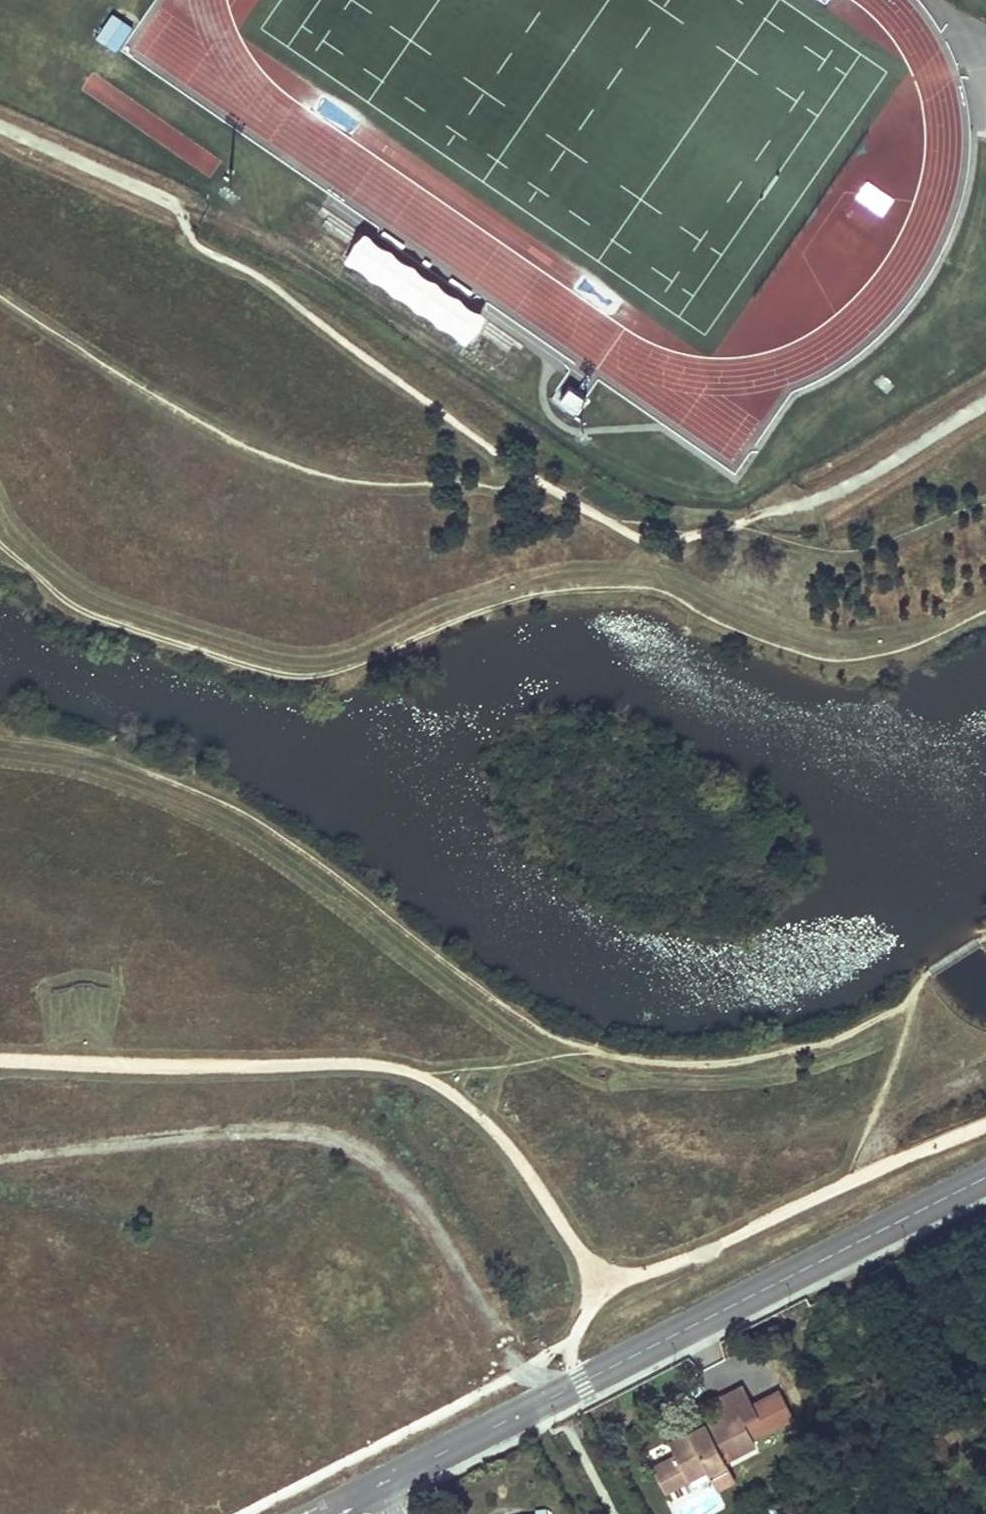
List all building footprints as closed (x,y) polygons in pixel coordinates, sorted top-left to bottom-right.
[(97,36),(118,49),(134,23),(113,10),(97,36)] [(345,260),(464,342),(481,318),(362,235),(345,260)] [(558,399),(575,410),(584,397),(567,386),(558,399)] [(795,1420),(781,1392),(754,1406),(744,1388),(713,1405),(721,1421),(674,1445),(682,1459),(675,1462),(652,1474),(664,1498),(707,1476),(726,1466),(756,1452),(752,1442),(795,1420)] [(674,1445),(668,1448),(675,1462),(682,1459),(674,1445)] [(731,1479),(726,1466),(707,1476),(712,1488),(731,1479)]
